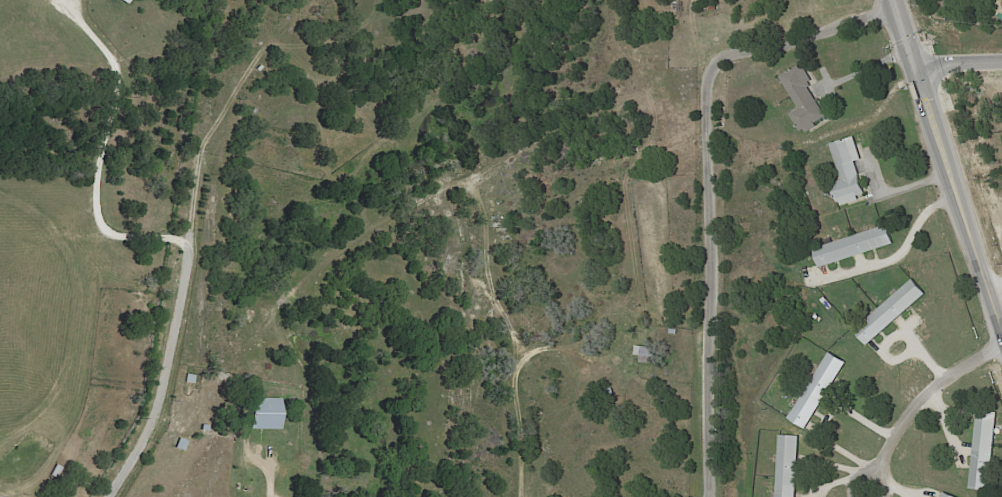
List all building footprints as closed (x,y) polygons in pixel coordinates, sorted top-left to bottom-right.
[(803,67),(804,69),(808,66),(816,80),(812,82),(814,85),(812,87),(829,115),(819,122),(821,125),(811,132),(809,129),(804,132),(794,114),(803,108),(784,76),(785,75),(792,70),(792,71),(802,65),(803,67)] [(860,143),(865,159),(858,162),(868,193),(861,196),(862,199),(844,205),(843,201),(841,202),(834,183),(845,179),(841,169),(842,169),(834,144),(857,136),(860,143)] [(877,251),(823,269),(817,250),(890,226),(896,244),(877,251)] [(913,308),(871,346),(858,331),(915,280),(929,294),(913,308)] [(641,346),(660,348),(658,364),(643,363),(643,356),(636,355),(637,346),(641,346)] [(831,393),(809,429),(792,418),(796,411),(797,411),(833,352),(850,362),(831,393)] [(194,384),(186,383),(187,375),(195,376),(194,384)] [(280,430),(250,430),(250,399),(280,399),(280,430)] [(998,425),(992,491),(972,489),(979,411),(999,413),(998,425)] [(800,455),(799,496),(779,496),(782,436),(801,437),(800,455)] [(184,440),(188,442),(184,452),(175,449),(179,438),(184,440)]
